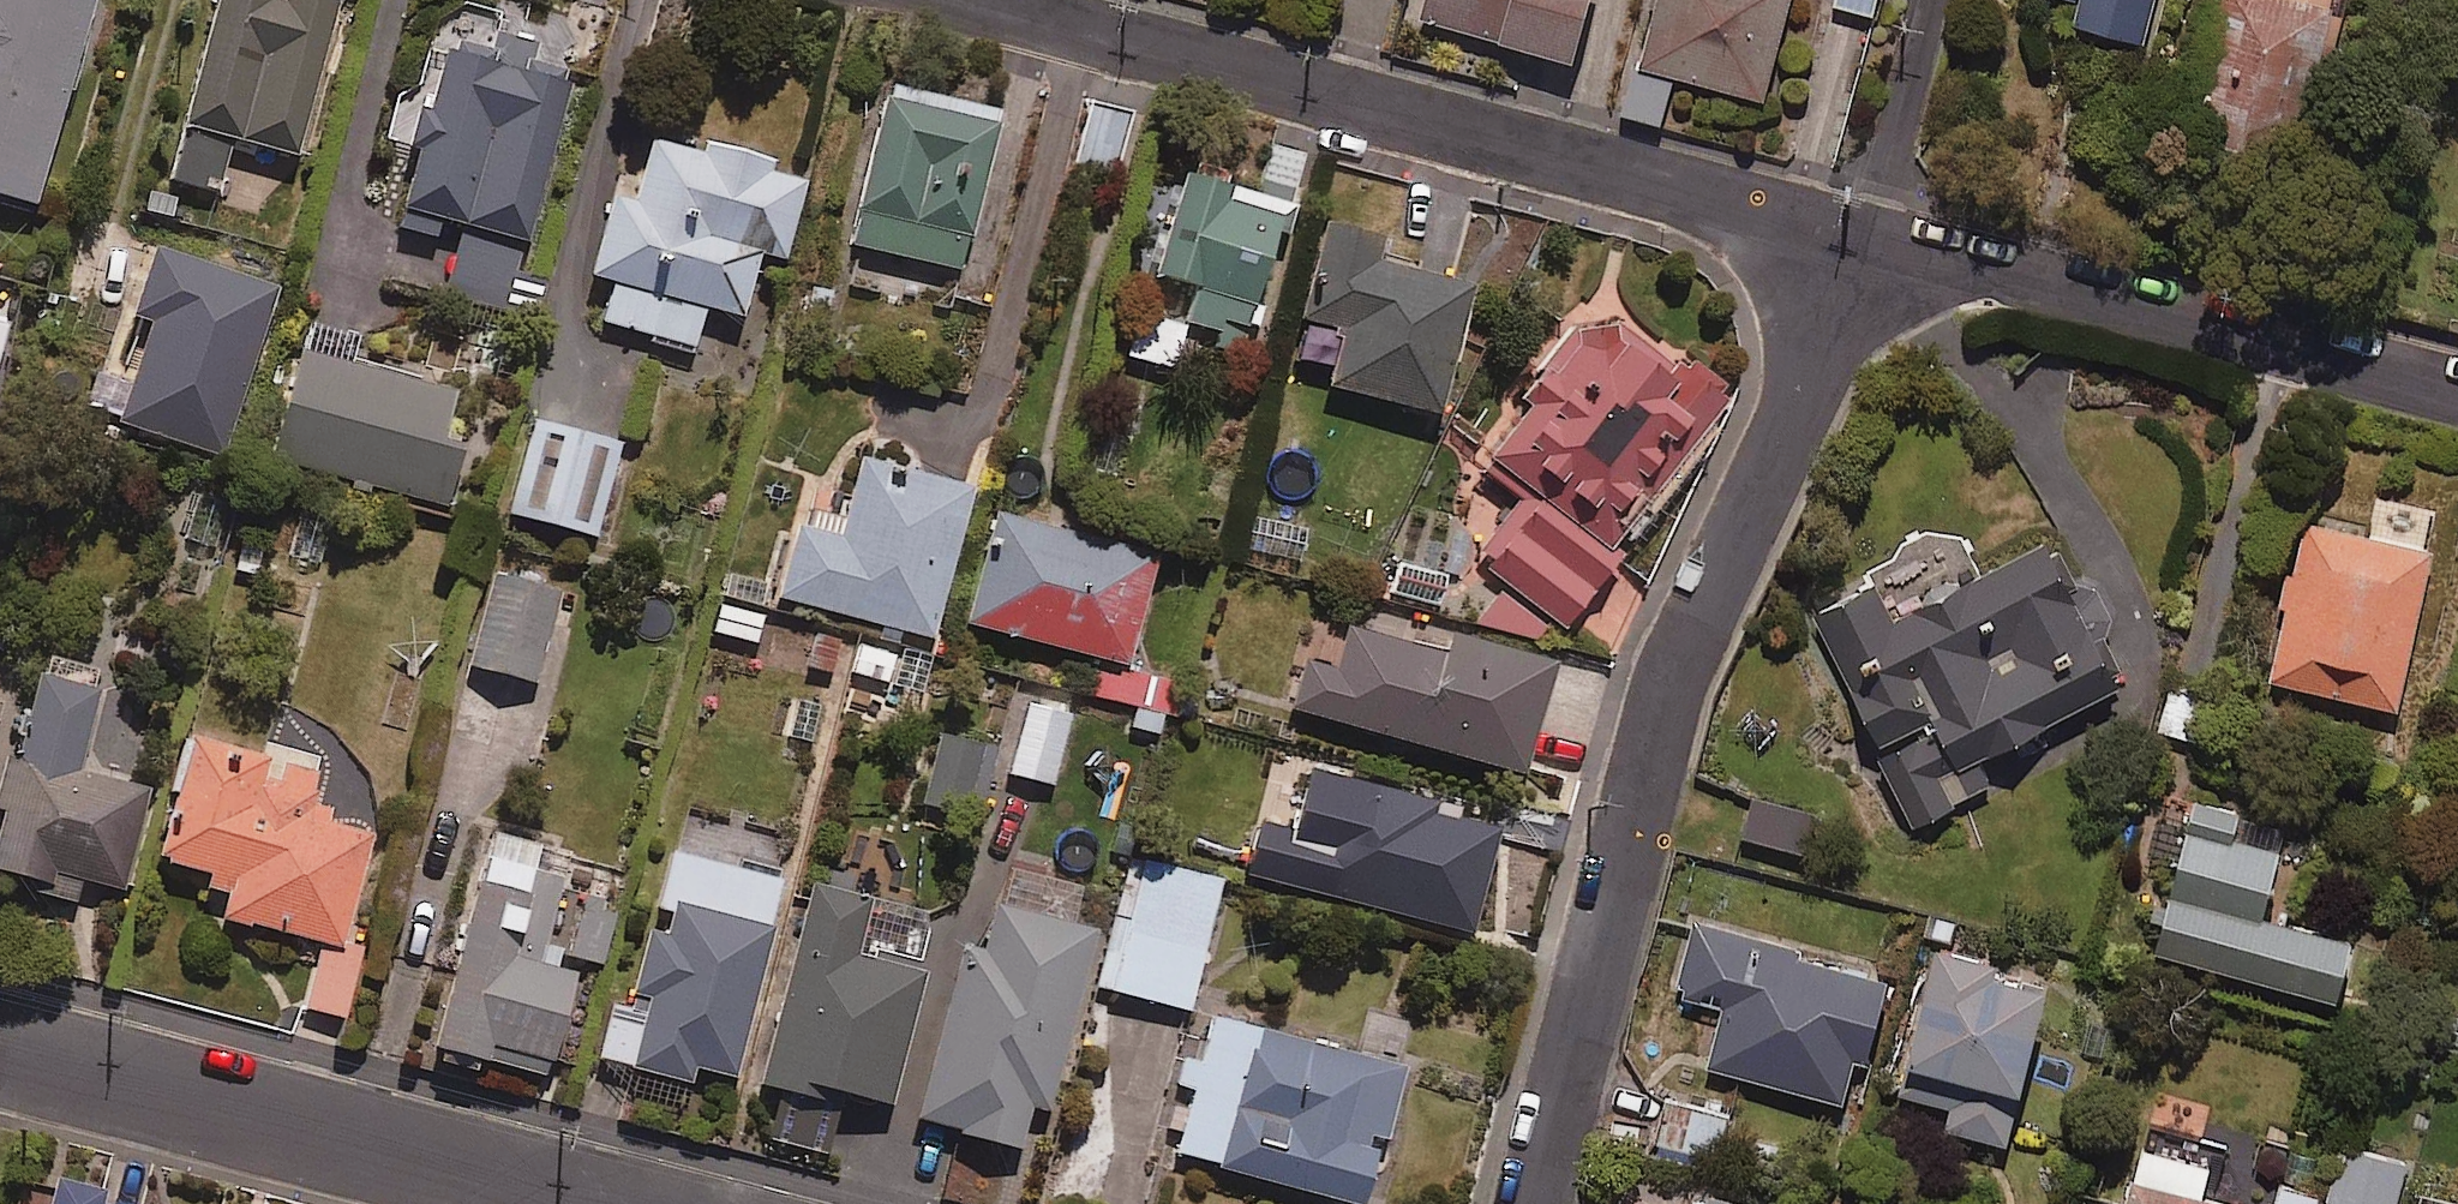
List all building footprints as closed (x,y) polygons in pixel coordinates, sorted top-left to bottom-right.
[(79,0),(0,0),(0,196),(24,202),(79,0)] [(327,0),(221,0),(173,179),(220,191),(234,139),(300,156),(340,3),(327,0)] [(1415,5),(1578,50),(1592,0),(1416,0),(1415,5)] [(1631,56),(1759,86),(1780,0),(1644,0),(1631,56)] [(1863,0),(1821,0),(1821,1),(1860,12),(1863,0)] [(2071,28),(2140,46),(2152,0),(2078,0),(2071,28)] [(2186,137),(2292,162),(2331,0),(2219,0),(2186,137)] [(1620,62),(1607,105),(1649,117),(1662,75),(1620,62)] [(1002,119),(891,92),(854,245),(966,272),(1002,119)] [(1134,111),(1094,103),(1081,163),(1121,172),(1134,111)] [(705,153),(652,138),(633,205),(616,200),(594,275),(614,281),(603,320),(697,347),(709,307),(745,317),(763,254),(786,261),(811,173),(708,144),(705,153)] [(1291,204),(1190,172),(1147,309),(1248,340),(1291,204)] [(1543,230),(1478,205),(1453,268),(1518,293),(1543,230)] [(1392,239),(1331,222),(1302,322),(1343,334),(1328,384),(1442,417),(1478,291),(1385,265),(1392,239)] [(426,281),(497,303),(512,256),(441,234),(426,281)] [(204,452),(259,281),(137,242),(115,312),(132,317),(99,418),(204,452)] [(1187,329),(1144,314),(1130,355),(1174,369),(1187,329)] [(1613,554),(1731,391),(1696,365),(1686,380),(1614,328),(1580,327),(1526,401),(1533,406),(1484,474),(1536,511),(1493,570),(1513,585),(1490,617),(1532,647),(1556,614),(1572,625),(1620,559),(1613,554)] [(280,454),(447,499),(477,388),(310,343),(280,454)] [(593,528),(618,437),(528,412),(503,504),(593,528)] [(931,629),(972,477),(859,447),(844,505),(805,495),(780,588),(931,629)] [(960,611),(1122,653),(1150,543),(988,502),(960,611)] [(2393,711),(2428,553),(2300,525),(2265,682),(2393,711)] [(2078,601),(2051,545),(1893,622),(1875,585),(1810,617),(1912,828),(1992,789),(1978,761),(2125,689),(2098,634),(2113,627),(2096,592),(2078,601)] [(558,584),(491,565),(465,655),(533,674),(558,584)] [(769,614),(723,606),(718,637),(763,645),(769,614)] [(1305,658),(1292,704),(1524,771),(1557,658),(1452,628),(1446,649),(1350,621),(1336,668),(1305,658)] [(44,656),(20,761),(14,759),(0,818),(0,873),(79,892),(82,880),(127,890),(150,790),(82,774),(106,670),(44,656)] [(2218,685),(2174,673),(2157,734),(2201,746),(2218,685)] [(922,693),(867,682),(861,713),(916,724),(922,693)] [(1040,776),(1063,702),(1024,690),(1001,764),(1040,776)] [(997,741),(943,727),(921,807),(976,822),(997,741)] [(320,777),(196,744),(163,862),(232,881),(223,917),(320,943),(303,1006),(344,1018),(364,947),(345,942),(374,837),(309,819),(320,777)] [(1437,804),(1337,776),(1305,889),(1474,937),(1504,831),(1434,812),(1437,804)] [(2236,815),(2193,803),(2151,957),(2332,1006),(2349,944),(2259,920),(2277,854),(2229,841),(2236,815)] [(1570,820),(1513,807),(1506,839),(1562,852),(1570,820)] [(521,940),(546,849),(494,835),(436,1049),(551,1079),(579,977),(555,971),(561,950),(521,940)] [(1175,1002),(1211,873),(1138,853),(1103,982),(1175,1002)] [(891,894),(803,871),(749,1073),(806,1088),(809,1077),(889,1098),(928,950),(879,937),(891,894)] [(1041,1102),(1094,916),(986,886),(972,936),(956,931),(905,1110),(1015,1141),(1027,1098),(1041,1102)] [(622,902),(583,893),(568,957),(607,966),(622,902)] [(730,1073),(770,922),(667,895),(660,920),(642,916),(624,986),(638,989),(620,1059),(686,1076),(690,1063),(730,1073)] [(1799,949),(1691,919),(1671,993),(1723,1007),(1706,1069),(1850,1108),(1884,986),(1795,962),(1799,949)] [(1940,931),(1903,1046),(2021,1084),(2058,969),(1940,931)] [(1400,1066),(1253,1027),(1216,1162),(1364,1201),(1400,1066)] [(1726,1114),(1668,1102),(1658,1154),(1716,1166),(1726,1114)] [(2321,1144),(2304,1203),(2378,1203),(2390,1163),(2321,1144)] [(2299,1187),(2264,1175),(2254,1203),(2294,1203),(2299,1187)] [(35,1203),(131,1203),(42,1179),(35,1203)]
